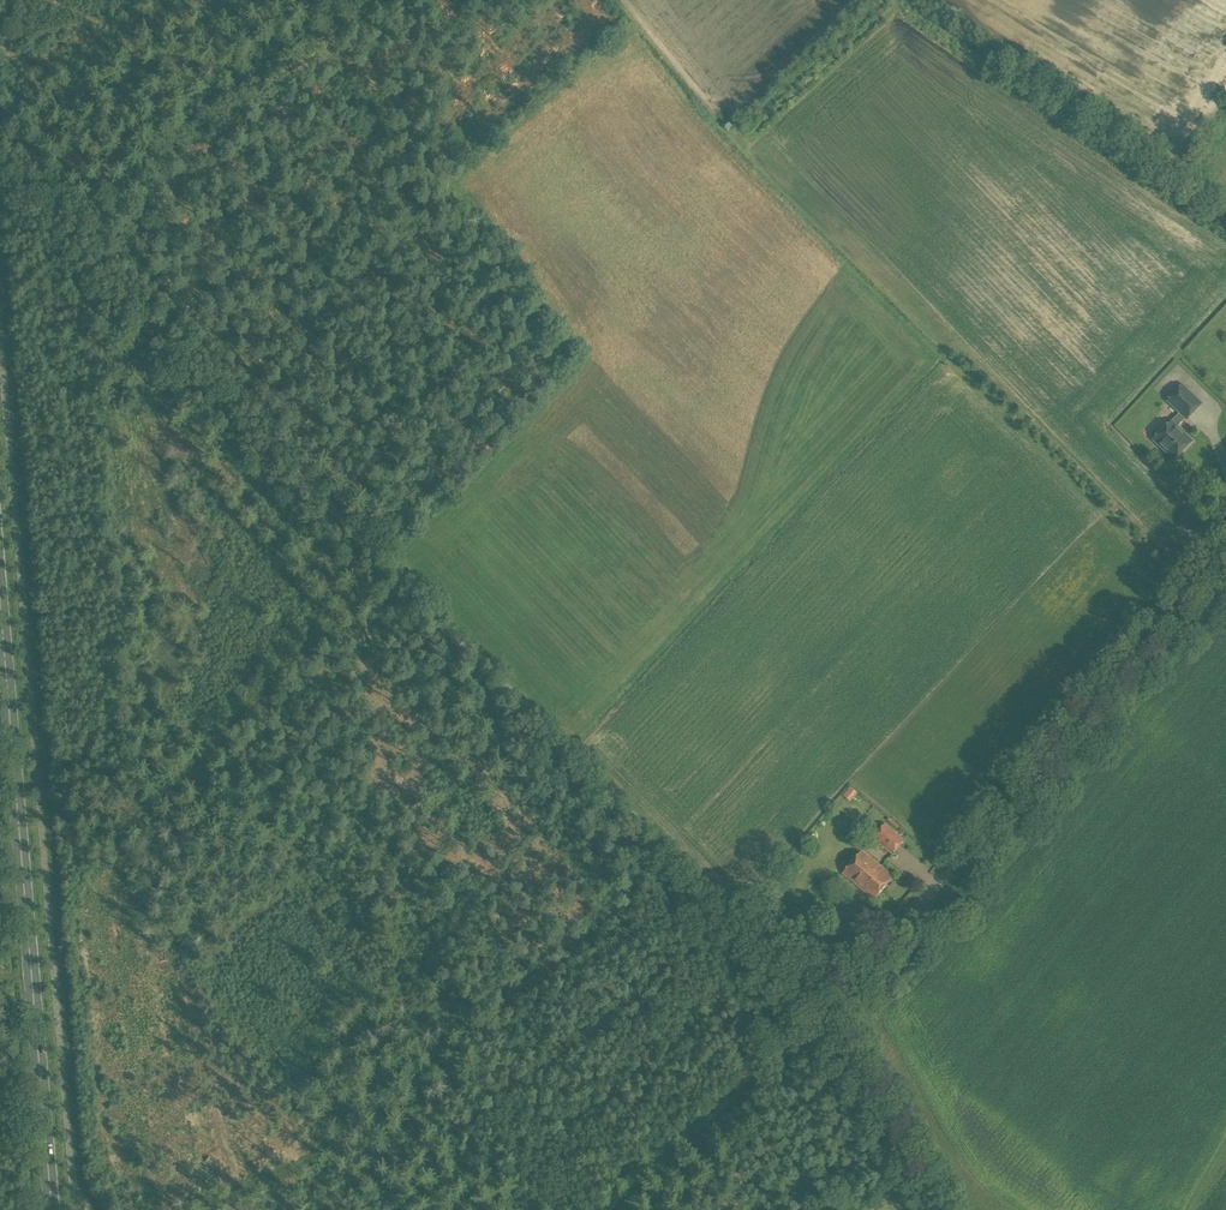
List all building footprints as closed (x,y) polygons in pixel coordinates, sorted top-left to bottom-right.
[(1187,419),(1201,403),(1182,385),(1167,400),(1180,412),(1172,421),(1171,420),(1153,439),(1174,459),(1192,441),(1177,426),(1186,418),(1187,419)] [(850,802),(858,793),(850,786),(843,795),(850,802)] [(892,854),(904,840),(885,824),(873,837),(892,854)] [(874,900),(893,877),(862,850),(843,873),(874,900)]
